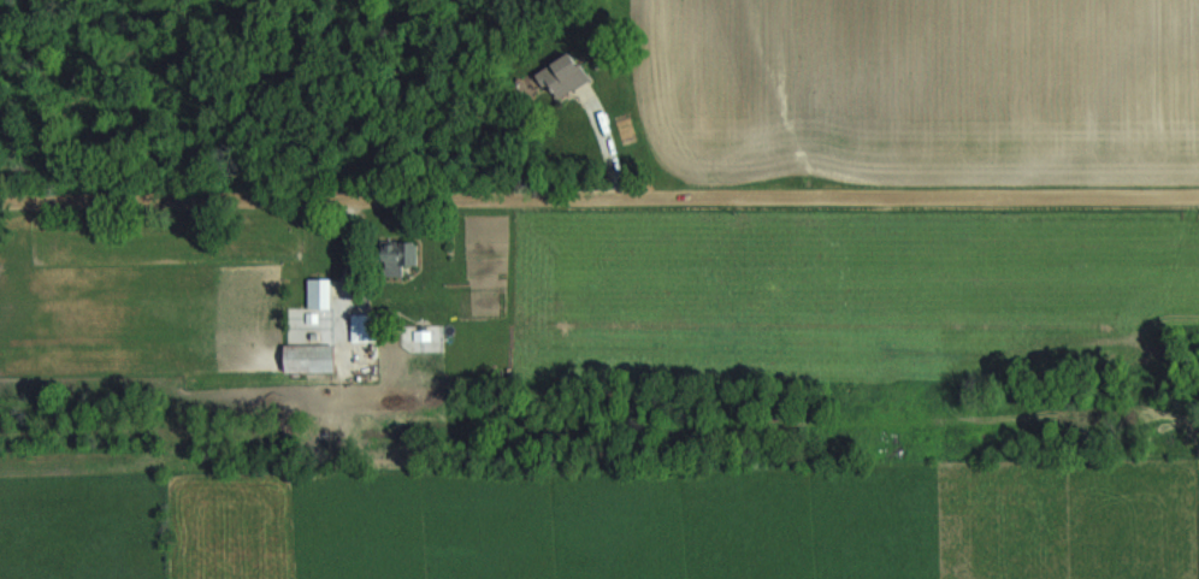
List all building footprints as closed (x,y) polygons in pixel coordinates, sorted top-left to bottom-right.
[(592,79),(574,51),(538,75),(557,102),(592,79)] [(419,242),(384,242),(384,276),(403,276),(403,266),(419,266),(419,242)] [(309,309),(332,309),(332,279),(309,279),(309,309)] [(353,343),(381,343),(381,315),(353,315),(353,343)] [(317,329),(317,337),(334,337),(334,329),(317,329)] [(285,345),(285,373),(336,373),(336,345),(285,345)]
